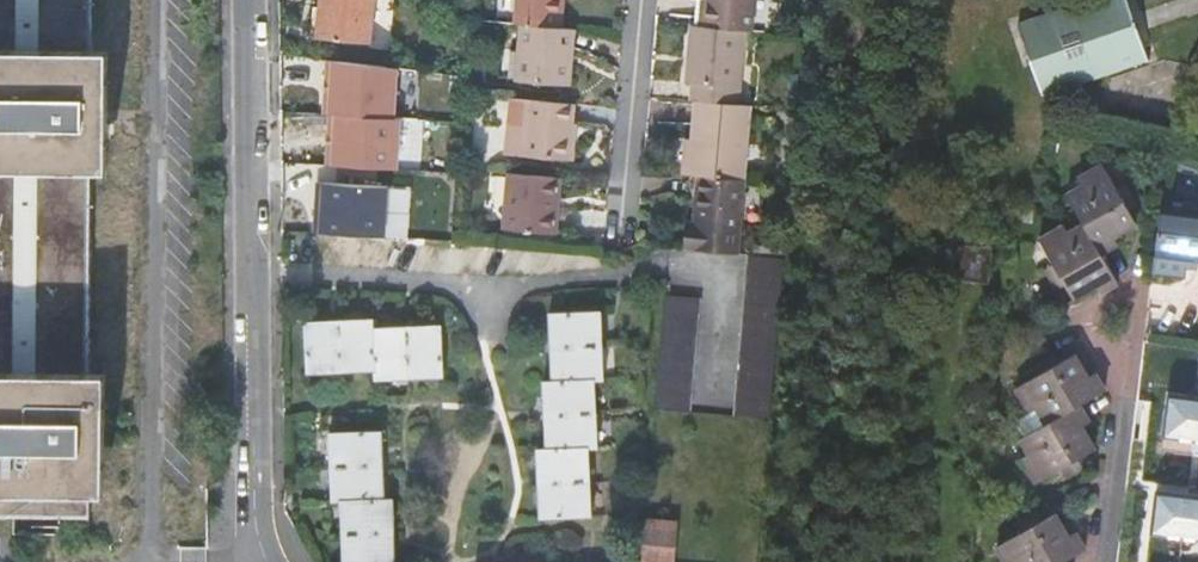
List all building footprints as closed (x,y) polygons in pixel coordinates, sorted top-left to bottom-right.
[(92,522),(92,465),(86,465),(86,402),(92,403),(94,141),(88,141),(89,78),(93,78),(94,0),(0,0),(0,521),(92,522)] [(318,36),(369,43),(376,0),(323,0),(318,36)] [(517,24),(523,25),(565,29),(568,0),(519,0),(517,24)] [(752,33),(755,0),(711,0),(711,1),(699,1),(696,28),(746,33),(752,33)] [(1020,14),(1044,92),(1151,60),(1133,0),(1066,0),(1020,14)] [(573,50),(576,30),(565,29),(523,25),(518,82),(565,86),(569,50),(573,50)] [(746,33),(696,28),(693,28),(688,86),(695,86),(693,103),(698,103),(740,107),(746,33)] [(569,50),(565,86),(572,87),(575,51),(573,50),(569,50)] [(400,166),(405,60),(333,57),(329,163),(400,166)] [(570,160),(575,105),(530,100),(524,156),(570,160)] [(700,178),(746,182),(752,108),(740,107),(698,103),(695,142),(691,177),(700,178)] [(688,142),(686,177),(691,177),(695,142),(688,142)] [(1082,185),(1066,194),(1083,223),(1067,232),(1064,225),(1040,239),(1052,263),(1065,284),(1072,299),(1097,286),(1100,292),(1117,283),(1100,254),(1118,245),(1114,236),(1136,223),(1129,210),(1116,187),(1103,163),(1077,178),(1082,185)] [(558,234),(564,177),(511,172),(506,229),(558,234)] [(689,198),(699,199),(700,178),(691,177),(689,198)] [(321,178),(319,228),(411,231),(412,181),(321,178)] [(688,223),(686,252),(740,256),(746,182),(700,178),(699,199),(697,225),(688,223)] [(1126,182),(1116,187),(1129,210),(1138,205),(1126,182)] [(1161,202),(1155,253),(1197,258),(1197,206),(1161,202)] [(751,257),(736,416),(772,419),(786,260),(751,257)] [(1065,284),(1052,263),(1042,268),(1055,290),(1065,284)] [(541,520),(587,518),(586,482),(585,449),(590,449),(594,449),(593,414),(592,381),(597,381),(601,381),(599,346),(598,312),(551,314),(554,383),(545,383),(548,451),(538,452),(541,520)] [(446,377),(444,332),(410,333),(375,334),(375,328),(375,325),(342,327),(308,329),(309,374),(377,371),(377,381),(446,377)] [(663,329),(656,410),(693,413),(699,332),(663,329)] [(1040,374),(1062,362),(1057,352),(1035,364),(1040,374)] [(1023,456),(1036,483),(1059,470),(1080,458),(1096,449),(1083,425),(1090,422),(1082,404),(1106,391),(1097,375),(1088,379),(1075,355),(1062,362),(1040,374),(1017,386),(1031,412),(1039,407),(1048,423),(1022,437),(1030,453),(1023,456)] [(1170,390),(1166,434),(1197,438),(1197,393),(1170,390)] [(350,561),(396,561),(395,499),(386,499),(384,432),(337,433),(338,467),(339,500),(343,500),(348,500),(349,535),(350,561)] [(1080,458),(1059,470),(1064,480),(1085,468),(1080,458)] [(1158,489),(1155,533),(1197,535),(1197,492),(1158,489)] [(1151,510),(1143,509),(1139,544),(1143,545),(1147,545),(1151,510)] [(1021,531),(1041,520),(1036,510),(1016,522),(1021,531)] [(1062,561),(1085,549),(1076,532),(1069,536),(1056,512),(1041,520),(1021,531),(997,544),(1006,561),(1062,561)] [(646,521),(642,561),(675,561),(679,525),(646,521)]
